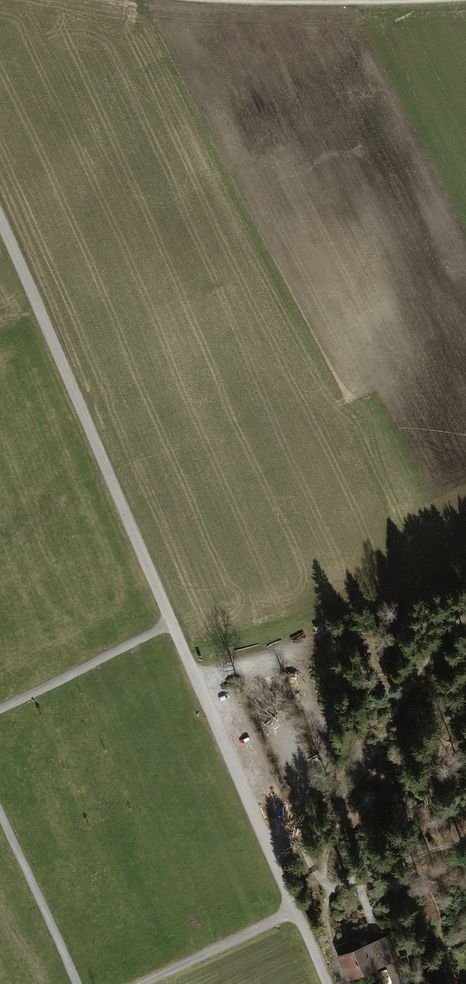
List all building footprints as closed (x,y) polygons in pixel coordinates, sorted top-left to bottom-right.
[(387,935),(379,938),(338,955),(348,980),(388,963),(398,959),(387,935)]
